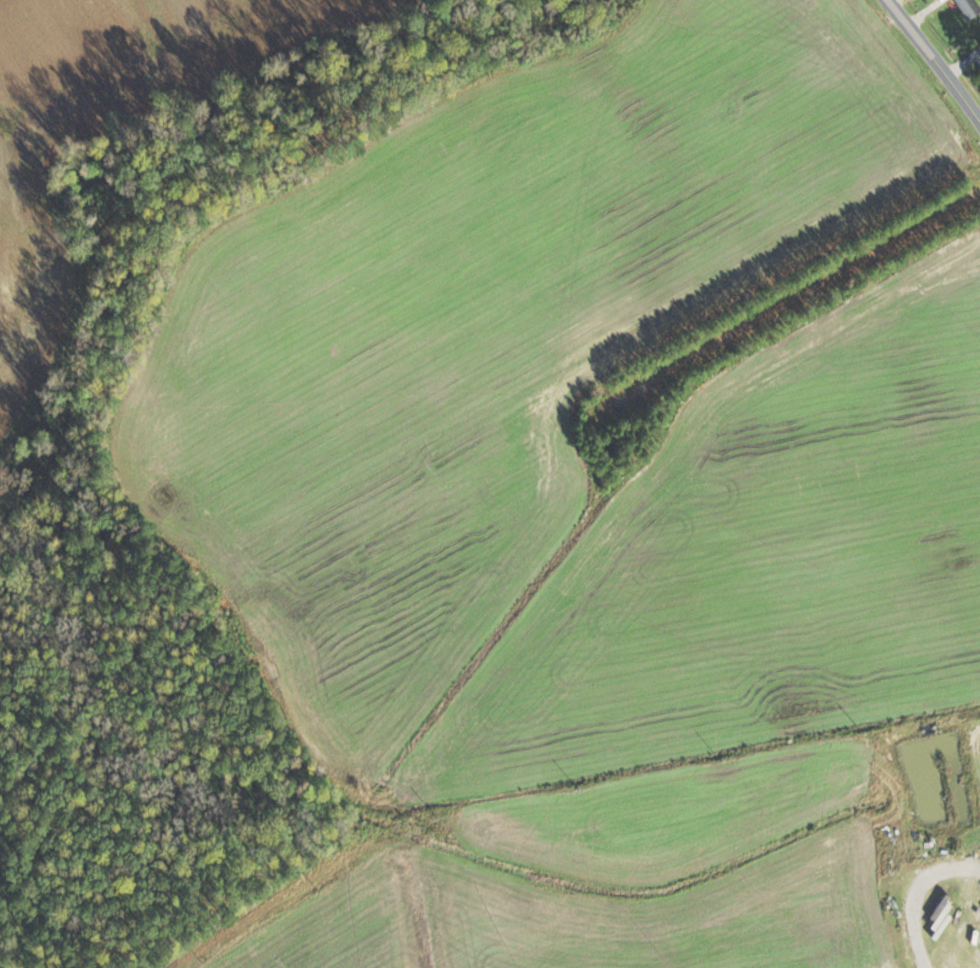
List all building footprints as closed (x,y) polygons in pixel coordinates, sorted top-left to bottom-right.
[(965,21),(979,15),(979,12),(975,0),(956,0),(965,21)]
